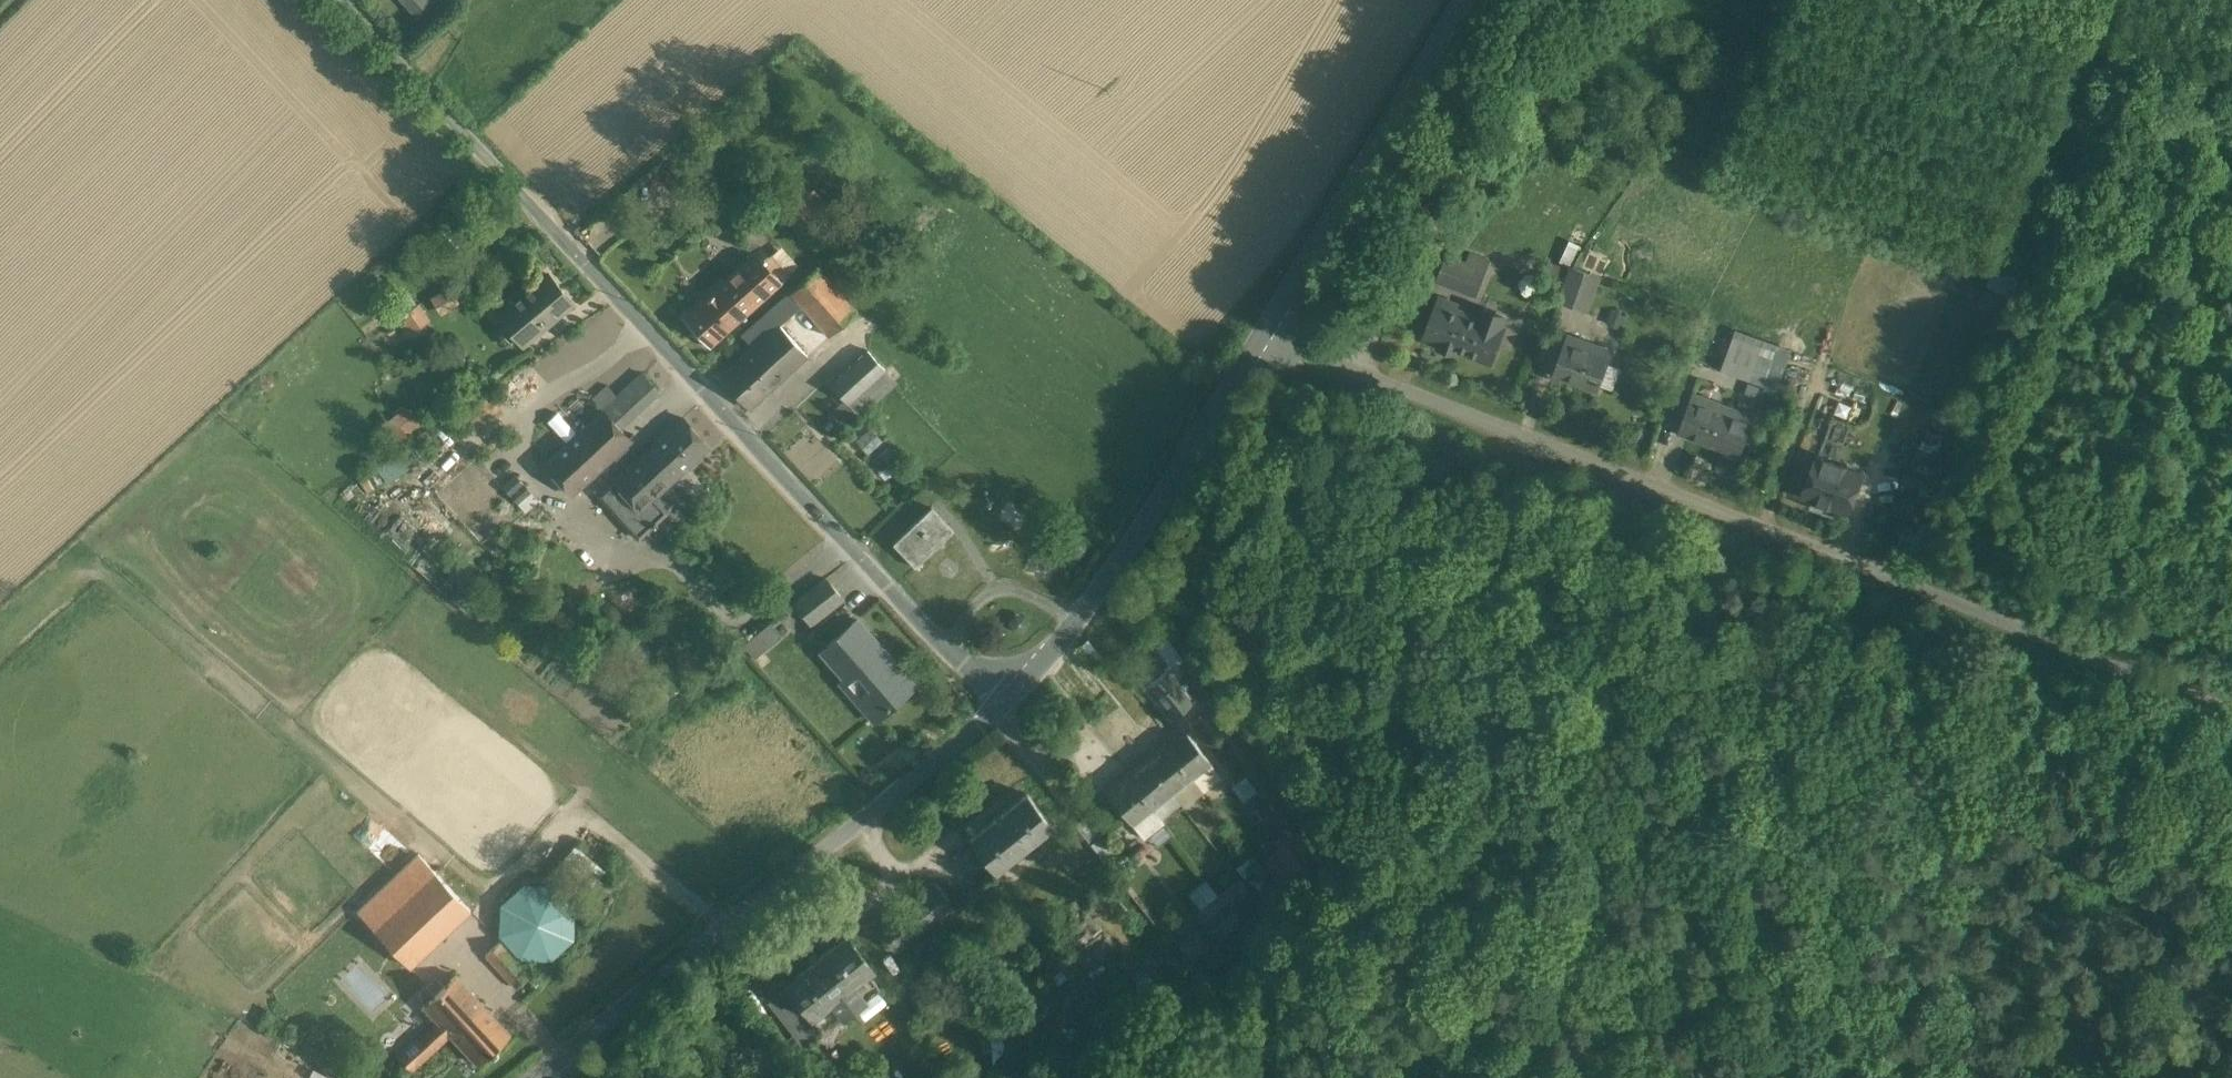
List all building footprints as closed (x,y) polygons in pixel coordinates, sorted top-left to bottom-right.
[(433,1),(433,0),(401,0),(416,17),(433,1)] [(831,225),(786,182),(767,202),(812,245),(831,225)] [(734,213),(718,229),(731,242),(747,226),(734,213)] [(1490,255),(1473,249),(1469,258),(1486,265),(1490,255)] [(1486,265),(1469,258),(1450,250),(1440,274),(1477,288),(1486,265)] [(775,282),(749,253),(711,288),(738,316),(775,282)] [(1599,270),(1574,261),(1563,294),(1588,303),(1599,270)] [(853,309),(814,267),(786,292),(798,305),(826,334),(853,309)] [(547,271),(497,313),(522,344),(572,302),(547,271)] [(738,316),(711,288),(679,318),(706,347),(738,316)] [(1482,313),(1457,304),(1459,298),(1442,291),(1427,331),(1443,337),(1442,340),(1458,346),(1459,343),(1492,356),(1505,322),(1503,322),(1507,311),(1486,303),(1482,313)] [(786,292),(738,336),(749,349),(750,348),(778,379),(803,355),(775,324),(798,305),(786,292)] [(417,305),(402,315),(410,326),(425,316),(417,305)] [(1763,339),(1735,329),(1731,339),(1760,349),(1763,339)] [(1610,353),(1583,343),(1585,336),(1569,331),(1555,370),(1599,385),(1610,353)] [(1760,349),(1731,339),(1723,361),(1751,371),(1760,349)] [(749,349),(716,377),(745,409),(778,379),(750,348),(749,349)] [(865,349),(828,383),(845,402),(883,368),(865,349)] [(641,372),(602,408),(618,426),(658,390),(641,372)] [(1737,406),(1709,396),(1711,390),(1695,384),(1680,423),(1724,439),(1737,406)] [(1755,413),(1737,406),(1724,439),(1724,440),(1742,447),(1755,413)] [(1856,414),(1835,406),(1821,445),(1842,453),(1856,414)] [(416,424),(404,407),(393,415),(405,431),(416,424)] [(618,426),(602,408),(579,429),(606,459),(629,438),(618,426)] [(682,415),(640,454),(652,468),(656,464),(670,479),(708,444),(682,415)] [(579,429),(542,462),(570,492),(606,459),(579,429)] [(1842,453),(1821,445),(1806,485),(1851,502),(1866,462),(1842,453)] [(639,454),(598,493),(637,536),(666,509),(653,495),(670,479),(656,464),(652,468),(640,454),(639,454)] [(513,470),(499,483),(523,509),(537,496),(513,470)] [(927,505),(888,541),(910,565),(949,529),(927,505)] [(824,575),(793,600),(810,622),(842,597),(824,575)] [(856,616),(826,643),(866,689),(855,698),(873,718),(914,682),(856,616)] [(744,632),(750,650),(780,639),(774,621),(744,632)] [(1186,691),(1204,677),(1167,630),(1151,642),(1167,662),(1165,664),(1186,691)] [(1186,691),(1165,664),(1144,680),(1170,713),(1191,696),(1186,691)] [(1209,758),(1181,723),(1162,738),(1190,773),(1209,758)] [(1190,773),(1162,738),(1143,753),(1171,788),(1190,773)] [(1171,788),(1143,753),(1124,768),(1152,803),(1171,788)] [(1152,803),(1124,768),(1103,785),(1131,820),(1135,816),(1152,803)] [(1240,768),(1229,779),(1242,792),(1253,780),(1240,768)] [(1023,788),(966,836),(992,867),(1049,820),(1023,788)] [(1160,814),(1152,803),(1135,816),(1144,826),(1160,814)] [(1095,819),(1082,829),(1101,853),(1114,843),(1095,819)] [(1291,872),(1319,849),(1303,824),(1273,849),(1291,872)] [(418,852),(356,908),(408,964),(470,908),(418,852)] [(1186,883),(1197,898),(1215,885),(1205,870),(1186,883)] [(952,900),(934,879),(918,891),(936,913),(952,900)] [(1224,895),(1240,914),(1260,899),(1243,879),(1224,895)] [(918,891),(893,912),(911,933),(936,913),(918,891)] [(1214,937),(1240,914),(1224,895),(1197,917),(1214,937)] [(591,926),(583,918),(576,927),(584,934),(591,926)] [(1173,932),(1186,949),(1204,935),(1191,919),(1173,932)] [(844,931),(817,953),(813,949),(807,954),(811,958),(783,980),(786,983),(787,983),(821,1028),(878,983),(867,970),(871,966),(844,931)] [(528,974),(498,940),(483,952),(514,986),(528,974)] [(454,972),(421,1003),(434,1019),(446,1031),(480,1001),(454,972)] [(821,1028),(787,983),(786,983),(766,999),(802,1044),(821,1028)] [(480,1001),(446,1031),(447,1033),(474,1063),(508,1032),(480,1001)] [(434,1019),(397,1055),(411,1069),(447,1033),(446,1031),(434,1019)]
